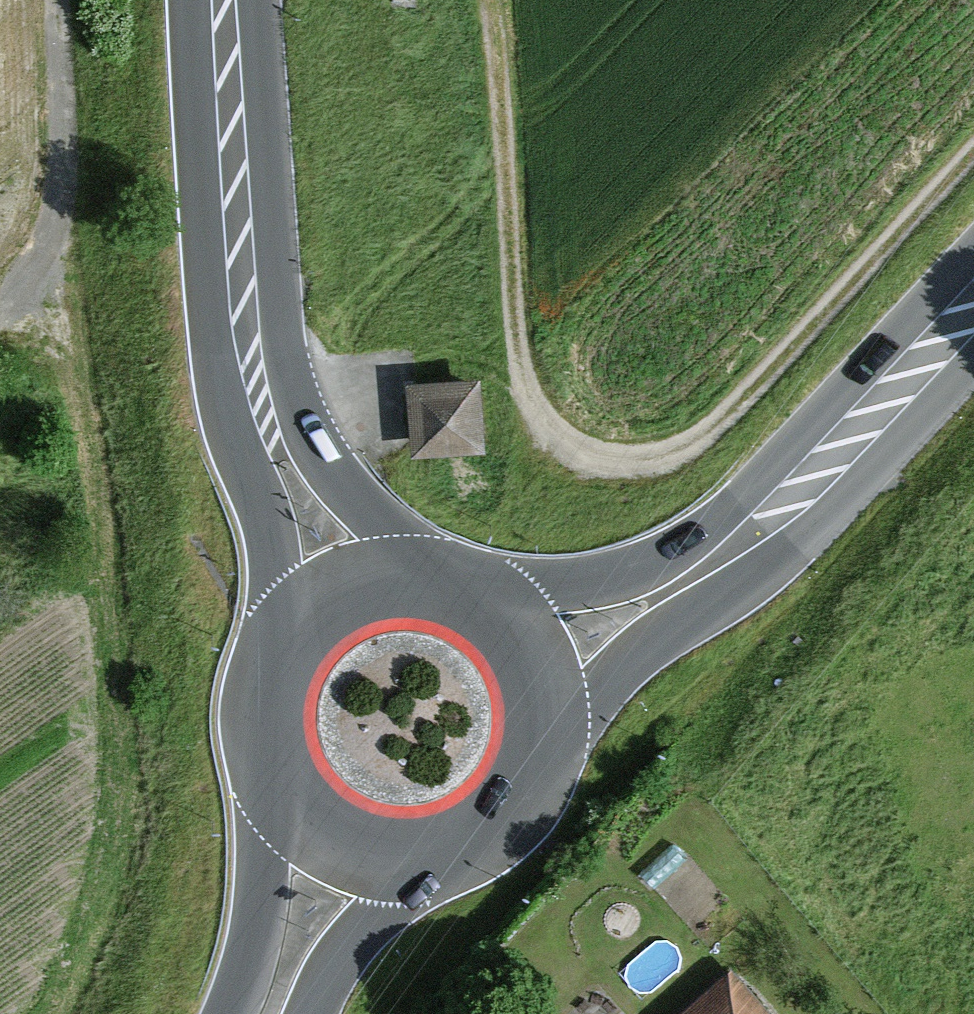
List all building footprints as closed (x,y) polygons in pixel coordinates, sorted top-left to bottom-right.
[(482,389),(404,391),(406,462),(484,460),(482,389)] [(727,972),(678,1013),(764,1013),(727,972)]
